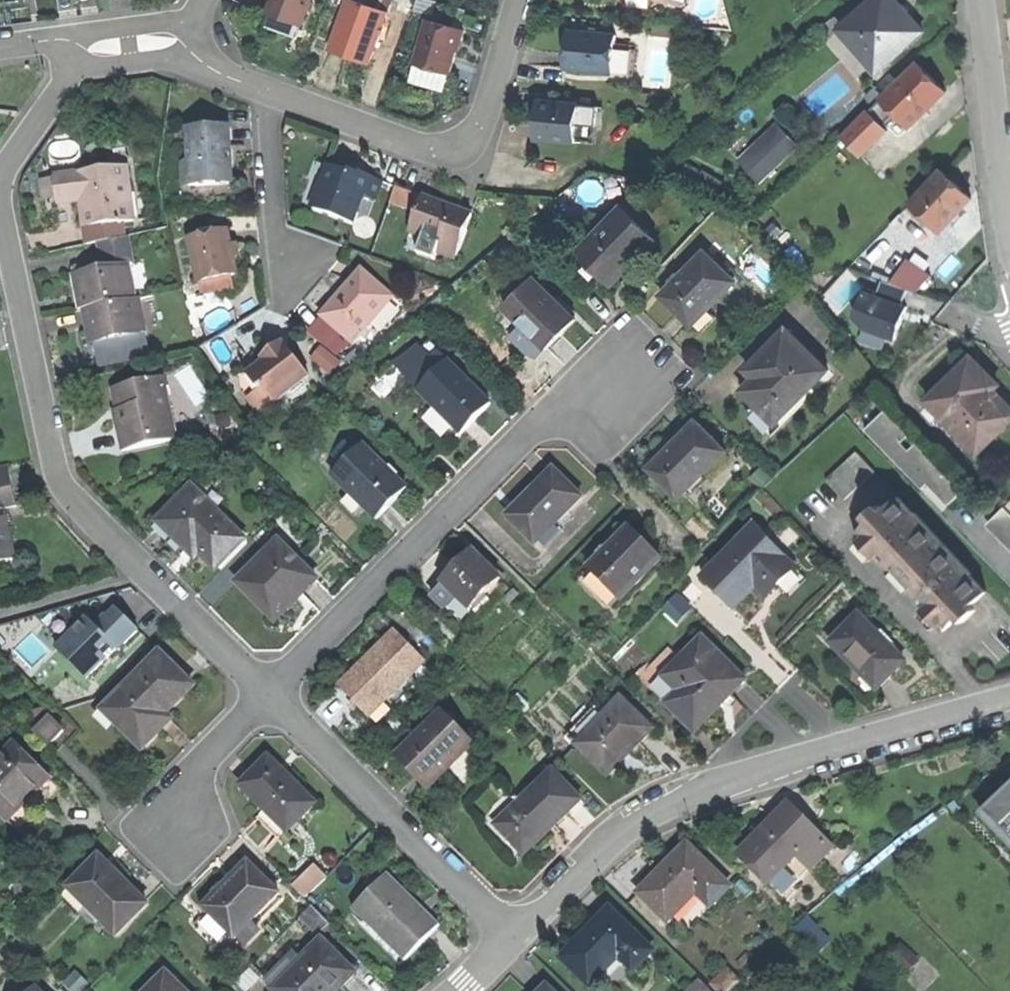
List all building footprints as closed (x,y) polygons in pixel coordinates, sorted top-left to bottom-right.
[(270,16),(304,27),(313,0),(276,0),(270,16)] [(878,72),(924,31),(906,11),(896,0),(872,0),(839,29),(878,72)] [(350,57),(371,65),(388,18),(348,4),(331,51),(350,57)] [(417,66),(452,76),(458,55),(464,31),(429,21),(417,66)] [(873,77),(878,72),(839,29),(835,34),(873,77)] [(569,51),(567,71),(614,75),(616,50),(617,45),(617,36),(570,32),(569,51)] [(636,51),(616,50),(614,75),(634,76),(636,51)] [(917,65),(882,99),(906,123),(911,128),(946,95),(931,80),(917,65)] [(447,92),(452,76),(417,66),(412,82),(447,92)] [(882,99),(867,114),(879,127),(887,120),(898,130),(906,123),(882,99)] [(580,107),(539,104),(538,121),(537,140),(577,143),(580,107)] [(599,108),(580,107),(577,143),(596,145),(599,108)] [(867,114),(842,138),(857,153),(882,130),(879,127),(867,114)] [(798,151),(780,129),(741,161),(759,182),(798,151)] [(231,130),(188,133),(190,165),(184,171),(184,180),(192,190),(235,187),(233,160),(231,130)] [(302,206),(313,210),(320,189),(322,190),(330,168),(317,164),(302,206)] [(320,189),(313,210),(333,217),(353,224),(363,196),(376,200),(382,183),(362,176),(361,179),(330,168),(322,190),(320,189)] [(129,169),(56,177),(59,205),(83,202),(89,201),(92,228),(135,223),(129,169)] [(910,204),(941,232),(971,200),(955,186),(940,172),(910,204)] [(448,207),(424,199),(411,236),(440,246),(437,254),(457,261),(473,216),(448,207)] [(85,228),(92,228),(89,201),(83,202),(84,215),(85,228)] [(580,255),(611,287),(621,277),(631,267),(628,264),(653,240),(625,211),(580,255)] [(900,214),(890,226),(901,236),(911,225),(900,214)] [(879,237),(892,249),(902,237),(901,236),(890,226),(879,237)] [(230,233),(188,239),(194,281),(202,280),(230,275),(236,274),(234,257),(231,244),(230,233)] [(435,260),(437,254),(440,246),(411,236),(406,250),(435,260)] [(96,247),(102,272),(127,267),(132,265),(126,240),(96,247)] [(240,243),(231,244),(234,257),(242,255),(241,249),(240,243)] [(675,310),(692,326),(734,284),(704,254),(662,297),(675,310)] [(908,263),(891,282),(914,291),(928,277),(908,263)] [(78,295),(81,312),(85,311),(135,300),(127,267),(102,272),(79,277),(83,294),(78,295)] [(325,319),(355,345),(395,298),(364,272),(342,299),(325,319)] [(232,289),(230,275),(202,280),(204,294),(232,289)] [(76,288),(78,295),(83,294),(79,277),(74,279),(76,288)] [(539,343),(546,351),(561,336),(576,322),(536,281),(506,309),(522,326),(539,343)] [(879,282),(874,295),(901,304),(905,291),(879,282)] [(874,295),(868,293),(857,325),(894,337),(904,305),(901,304),(874,295)] [(139,299),(135,300),(85,311),(88,326),(92,325),(97,345),(121,339),(146,334),(139,299)] [(92,346),(97,345),(92,325),(88,326),(90,336),(92,346)] [(526,356),(539,343),(522,326),(509,338),(526,356)] [(750,387),(744,394),(757,407),(750,415),(768,433),(829,372),(788,331),(747,372),(756,381),(750,387)] [(152,359),(146,334),(121,339),(127,365),(152,359)] [(102,371),(127,365),(121,339),(97,345),(102,371)] [(281,346),(278,349),(283,356),(290,350),(285,343),(281,346)] [(266,388),(277,403),(311,377),(290,350),(283,356),(278,349),(265,358),(268,363),(250,377),(261,392),(266,388)] [(928,402),(930,404),(934,401),(947,414),(943,417),(978,454),(1009,424),(1009,407),(995,391),(985,381),(990,377),(973,359),(928,402)] [(420,395),(462,436),(477,421),(492,406),(450,365),(420,395)] [(267,411),(277,403),(266,388),(261,392),(250,377),(244,381),(250,389),(267,411)] [(994,381),(990,377),(985,381),(995,391),(1000,387),(994,381)] [(163,380),(114,391),(119,412),(123,427),(118,429),(124,453),(177,440),(163,380)] [(263,414),(267,411),(250,389),(246,392),(263,414)] [(892,408),(870,431),(929,487),(935,481),(958,503),(974,486),(892,408)] [(116,422),(118,429),(123,427),(119,412),(114,413),(116,422)] [(671,449),(650,470),(679,499),(725,453),(696,424),(671,449)] [(365,507),(379,520),(393,506),(407,491),(363,448),(335,478),(350,493),(365,507)] [(827,480),(845,500),(876,472),(858,452),(827,480)] [(0,468),(0,512),(4,511),(15,508),(6,467),(0,468)] [(506,519),(533,546),(580,501),(553,473),(527,498),(506,519)] [(192,548),(215,571),(244,542),(193,489),(163,519),(176,532),(171,537),(179,544),(187,553),(192,548)] [(356,517),(365,507),(350,493),(341,503),(356,517)] [(899,497),(859,535),(947,629),(966,612),(988,591),(971,574),(973,573),(917,513),(915,515),(899,497)] [(1006,533),(1009,529),(1009,517),(1008,515),(998,524),(1006,533)] [(15,562),(6,520),(0,521),(0,565),(15,562)] [(735,539),(739,543),(754,527),(759,533),(763,529),(754,520),(735,539)] [(704,578),(735,608),(747,596),(756,587),(767,598),(796,568),(759,533),(754,527),(739,543),(704,578)] [(588,574),(618,605),(661,563),(640,542),(630,532),(588,574)] [(238,586),(270,619),(284,605),(296,593),(301,598),(318,581),(280,544),(238,586)] [(469,614),(500,583),(471,554),(455,571),(440,585),(442,587),(469,614)] [(457,626),(469,614),(442,587),(430,599),(457,626)] [(95,683),(152,624),(120,593),(64,652),(95,683)] [(831,644),(879,691),(892,677),(907,662),(860,615),(831,644)] [(338,689),(368,720),(424,665),(393,634),(362,665),(338,689)] [(665,678),(708,721),(728,701),(747,682),(704,639),(665,678)] [(103,714),(141,751),(157,735),(171,721),(166,716),(193,689),(160,657),(103,714)] [(629,759),(653,735),(620,703),(603,721),(594,712),(566,741),(607,781),(629,759)] [(408,774),(425,791),(472,746),(442,715),(395,760),(408,774)] [(36,731),(50,745),(63,732),(50,718),(36,731)] [(9,824),(26,807),(36,817),(43,810),(50,804),(39,792),(50,782),(15,746),(0,761),(0,814),(9,824)] [(269,760),(241,787),(266,813),(286,834),(314,807),(293,784),(269,760)] [(553,772),(539,786),(566,814),(580,800),(553,772)] [(566,814),(539,786),(497,827),(526,857),(546,837),(568,816),(566,814)] [(983,819),(1009,846),(1009,793),(999,804),(983,819)] [(742,857),(785,899),(833,851),(791,808),(766,833),(742,857)] [(277,843),(286,834),(266,813),(257,822),(277,843)] [(664,873),(641,896),(670,924),(700,895),(713,908),(732,888),(690,846),(664,873)] [(68,889),(116,939),(146,910),(121,884),(98,860),(68,889)] [(205,911),(236,942),(279,898),(248,867),(225,892),(205,911)] [(296,893),(307,904),(327,882),(316,872),(300,888),(296,893)] [(353,912),(405,963),(438,929),(409,900),(387,878),(353,912)] [(289,887),(296,893),(300,888),(294,882),(289,887)] [(300,920),(318,939),(330,927),(312,909),(300,920)] [(564,960),(591,989),(622,960),(636,974),(655,956),(613,912),(587,938),(564,960)] [(354,978),(321,944),(295,969),(273,990),(341,990),(354,978)] [(270,990),(273,990),(295,969),(289,962),(265,986),(270,990)] [(165,975),(149,990),(181,990),(165,975)] [(67,990),(85,990),(88,988),(75,976),(63,987),(67,990)] [(703,976),(692,990),(724,990),(703,976)]
